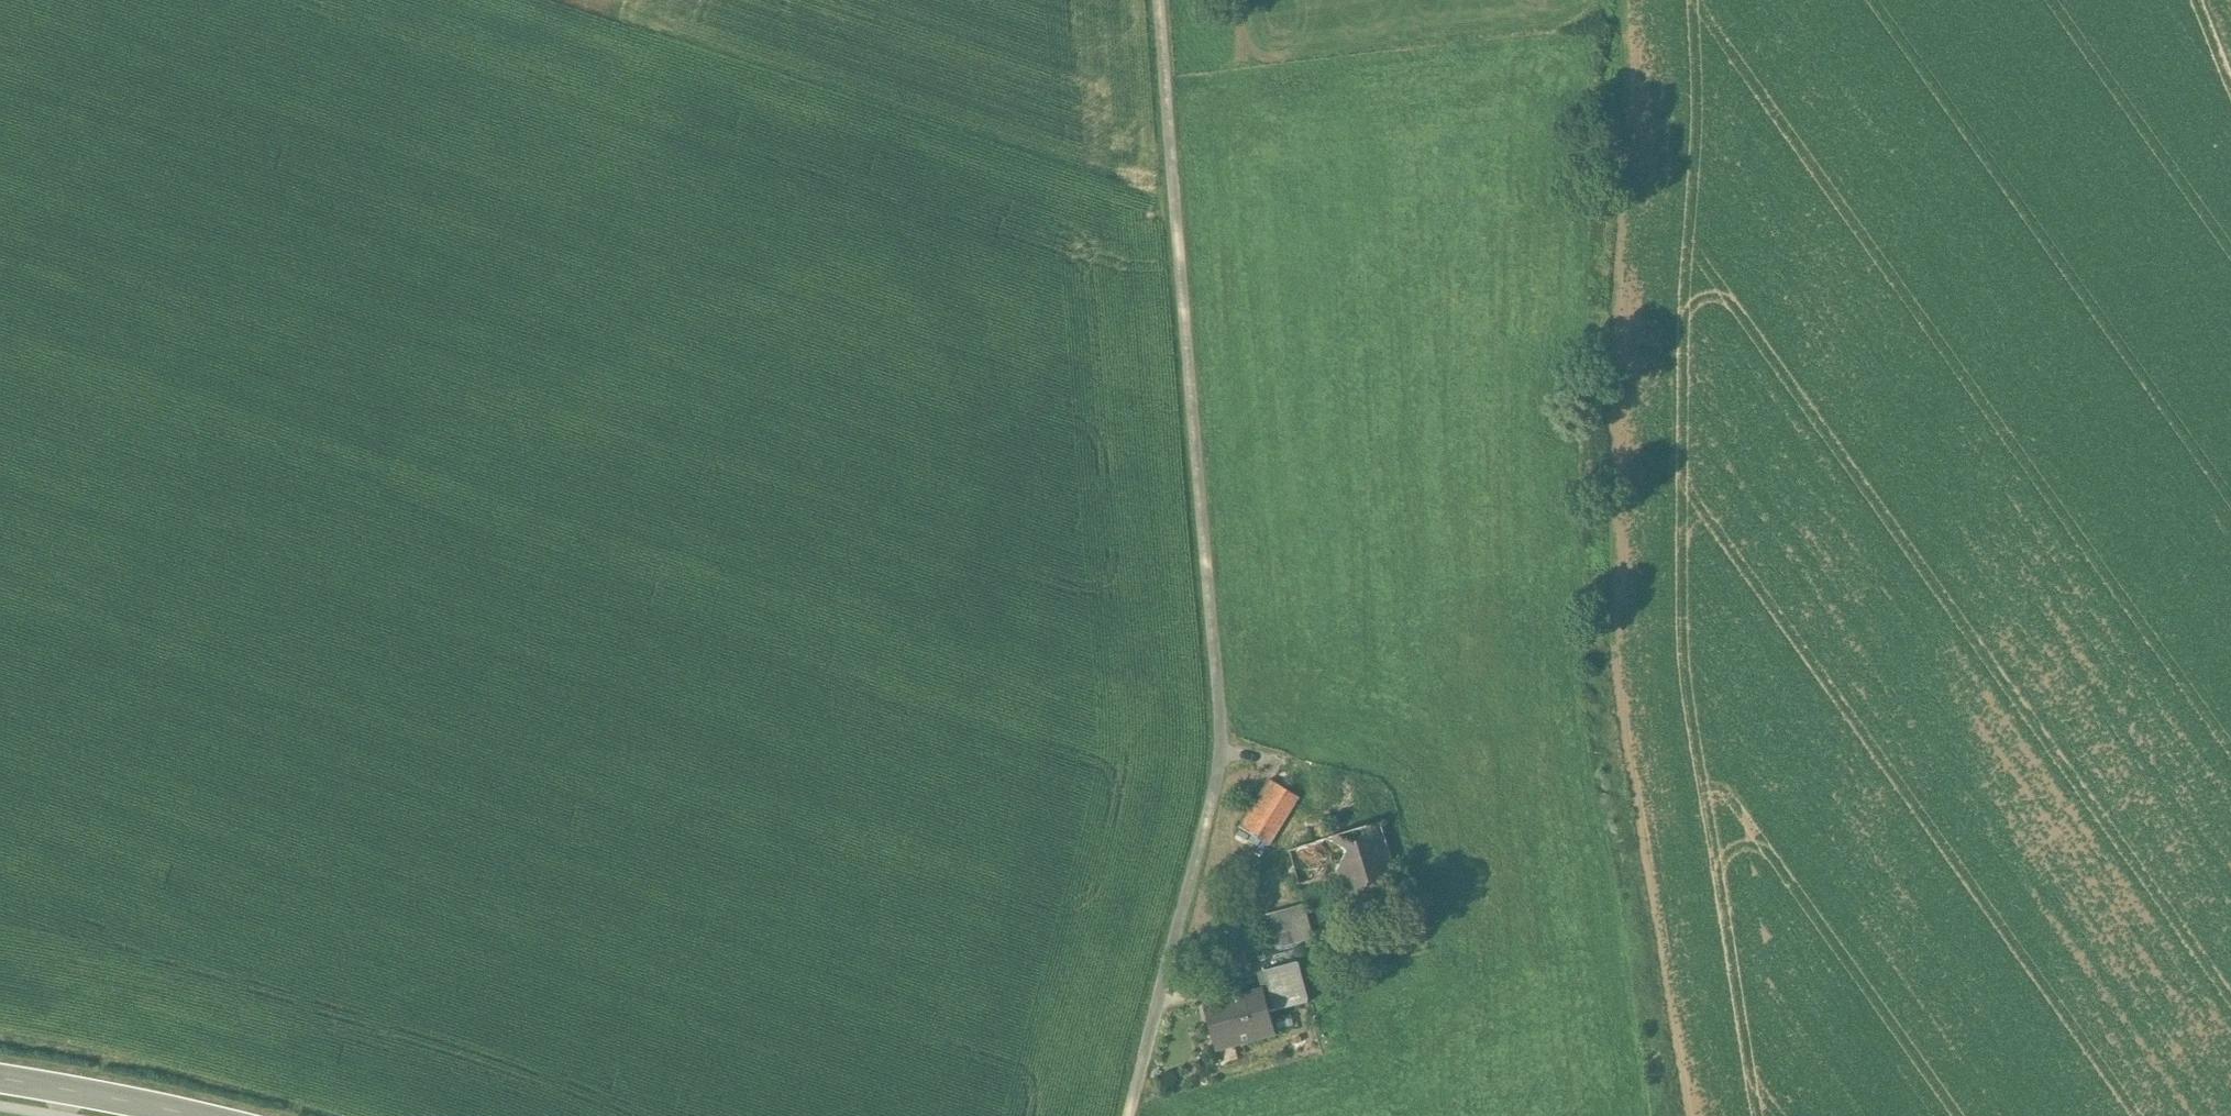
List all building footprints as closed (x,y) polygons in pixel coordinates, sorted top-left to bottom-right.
[(1272,781),(1242,825),(1270,844),(1299,799),(1272,781)] [(1382,823),(1352,832),(1363,867),(1340,874),(1349,904),(1402,888),(1382,823)] [(1352,832),(1292,848),(1303,885),(1340,874),(1363,867),(1352,832)] [(1293,906),(1265,915),(1276,945),(1312,932),(1307,917),(1298,920),(1293,906)] [(1270,988),(1206,1005),(1218,1050),(1278,1033),(1272,1012),(1310,1002),(1299,961),(1282,966),(1286,983),(1270,988)] [(1282,966),(1265,970),(1270,988),(1286,983),(1282,966)]
